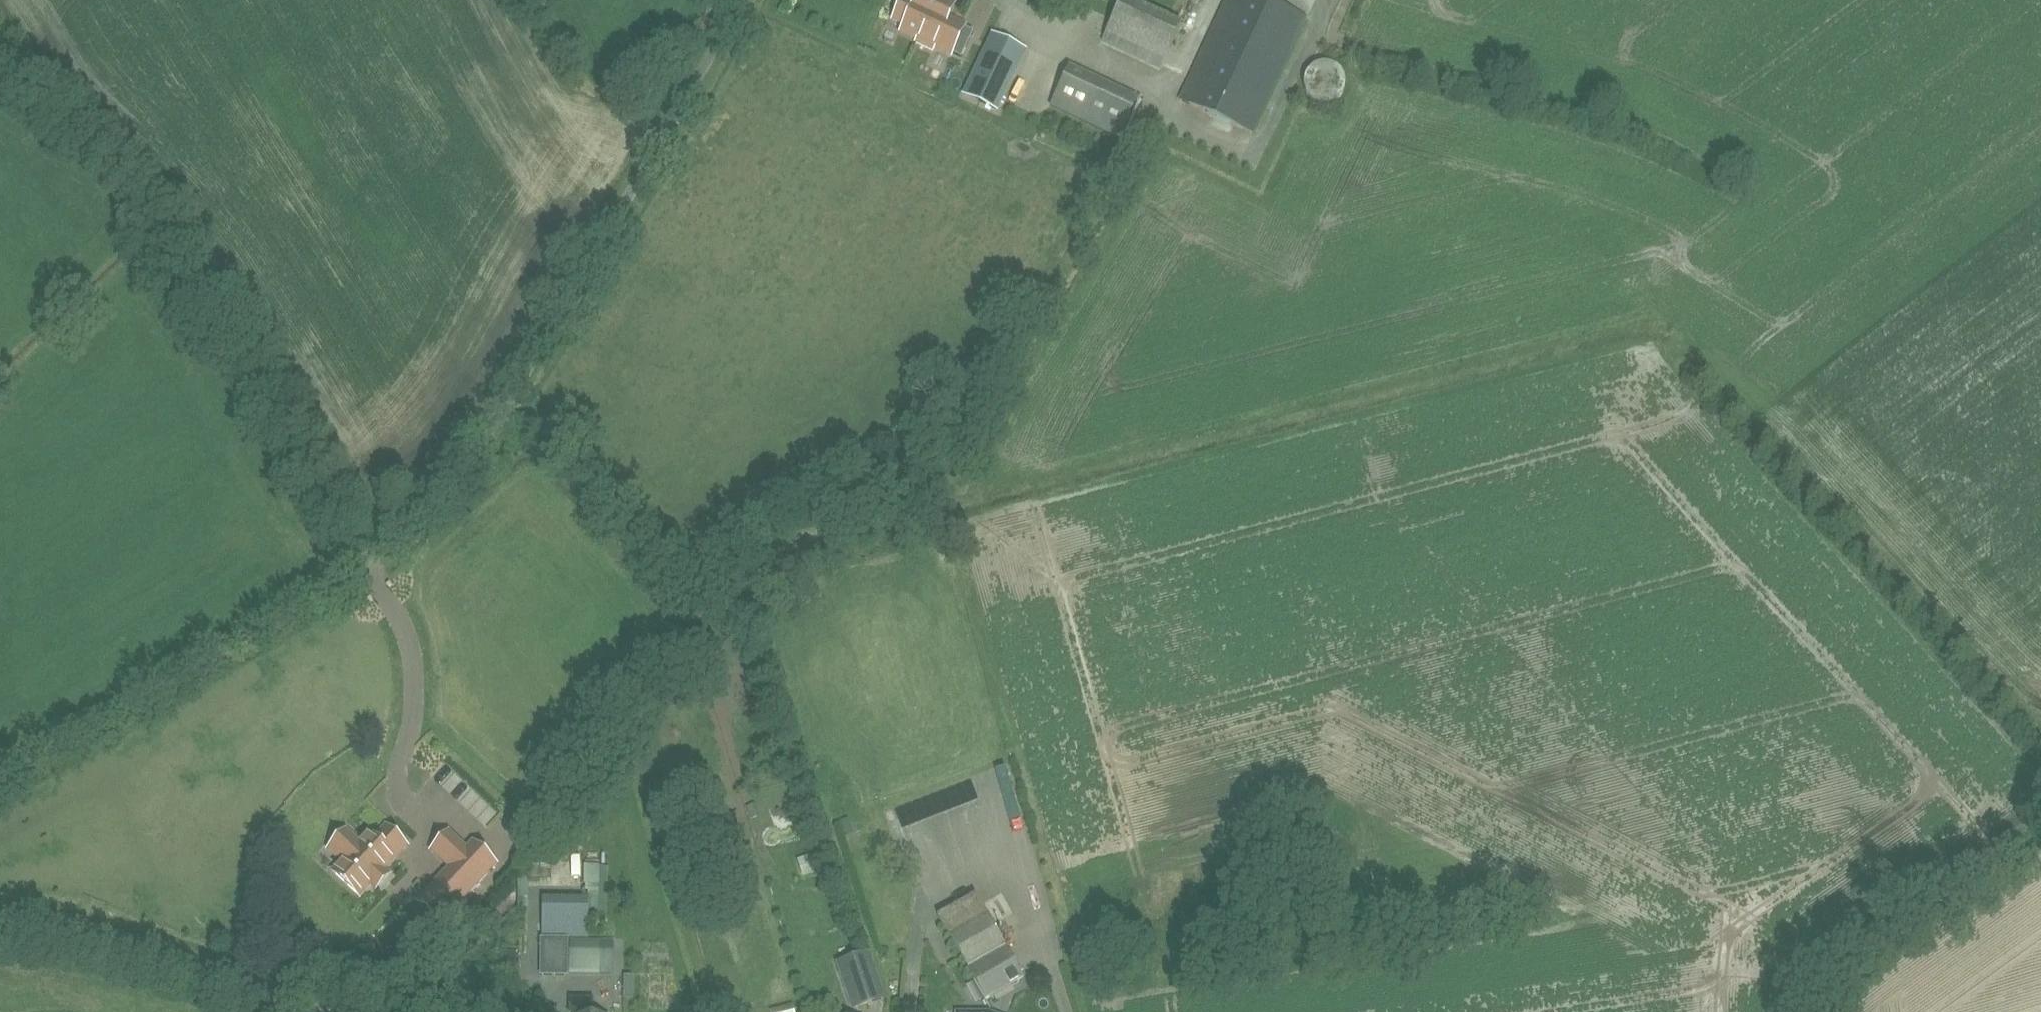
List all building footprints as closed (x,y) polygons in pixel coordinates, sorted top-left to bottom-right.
[(920,33),(916,43),(933,51),(935,47),(952,55),(952,54),(961,58),(973,32),(964,28),(965,27),(948,19),(955,4),(947,0),(916,0),(915,4),(907,0),(902,0),(893,20),(920,33)] [(1181,24),(1126,0),(1120,0),(1101,42),(1159,70),(1181,24)] [(1305,18),(1266,0),(1225,0),(1179,100),(1252,133),(1305,18)] [(992,35),(983,55),(974,74),(964,95),(979,102),(996,110),(999,103),(1002,104),(1004,100),(1001,99),(1015,70),(1024,50),(992,35)] [(1345,85),(1345,83),(1345,81),(1345,79),(1345,77),(1344,76),(1343,72),(1340,69),(1339,68),(1336,66),(1333,64),(1331,63),(1330,62),(1328,62),(1326,62),(1324,62),(1321,62),(1317,63),(1315,64),(1312,66),(1309,68),(1308,69),(1307,71),(1306,72),(1305,74),(1305,76),(1304,77),(1304,79),(1303,81),(1303,83),(1303,85),(1304,86),(1304,88),(1305,90),(1305,92),(1307,95),(1309,98),(1312,100),(1315,102),(1317,103),(1319,103),(1321,103),(1322,104),(1324,104),(1328,103),(1331,103),(1333,102),(1336,100),(1339,98),(1340,96),(1342,95),(1342,93),(1343,92),(1344,90),(1345,88),(1345,86),(1345,85)] [(1051,106),(1119,137),(1137,98),(1069,67),(1051,106)] [(757,828),(770,826),(766,808),(754,811),(757,828)] [(389,874),(384,870),(406,846),(385,827),(374,839),(368,833),(359,843),(346,831),(329,850),(342,862),(333,871),(359,896),(370,884),(375,889),(387,876),(389,874)] [(467,848),(451,834),(449,832),(448,833),(432,850),(431,851),(433,853),(449,867),(418,901),(441,923),(496,864),(472,842),(467,848)] [(811,856),(796,861),(802,880),(817,875),(811,856)] [(983,1000),(1021,980),(975,895),(937,916),(983,1000)] [(581,938),(582,904),(546,904),(545,937),(581,938)] [(541,938),(541,975),(566,976),(566,938),(541,938)] [(838,963),(853,1008),(883,998),(868,953),(838,963)] [(593,998),(569,998),(569,1011),(593,1011),(593,998)]
